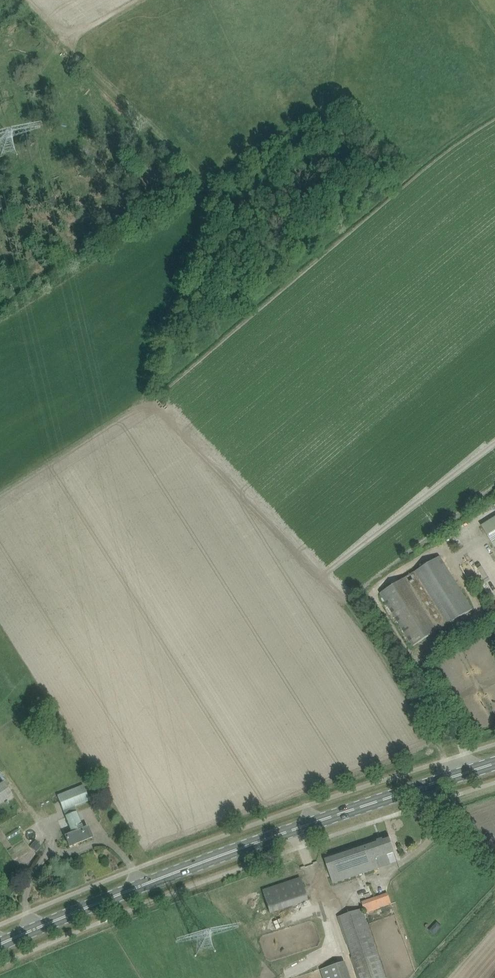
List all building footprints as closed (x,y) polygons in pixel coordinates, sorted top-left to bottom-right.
[(482,526),(485,531),(494,547),(494,518),(482,526)] [(440,557),(415,572),(405,578),(381,593),(414,646),(473,610),(460,589),(442,559),(440,557)] [(13,795),(4,781),(0,784),(0,803),(13,795)] [(84,785),(58,796),(72,833),(66,836),(70,846),(92,837),(88,827),(84,829),(75,806),(90,800),(84,785)] [(325,857),(328,867),(333,883),(379,868),(376,858),(387,854),(395,852),(393,845),(390,836),(325,857)] [(36,840),(30,846),(37,852),(42,846),(36,840)] [(262,890),(266,900),(270,913),(308,900),(300,878),(262,890)] [(364,912),(365,912),(366,913),(392,904),(391,899),(388,893),(362,902),(364,908),(363,909),(363,908),(338,917),(358,977),(386,977),(364,912)] [(437,922),(429,930),(434,935),(442,927),(437,922)] [(321,970),(324,977),(351,977),(346,962),(321,970)]
